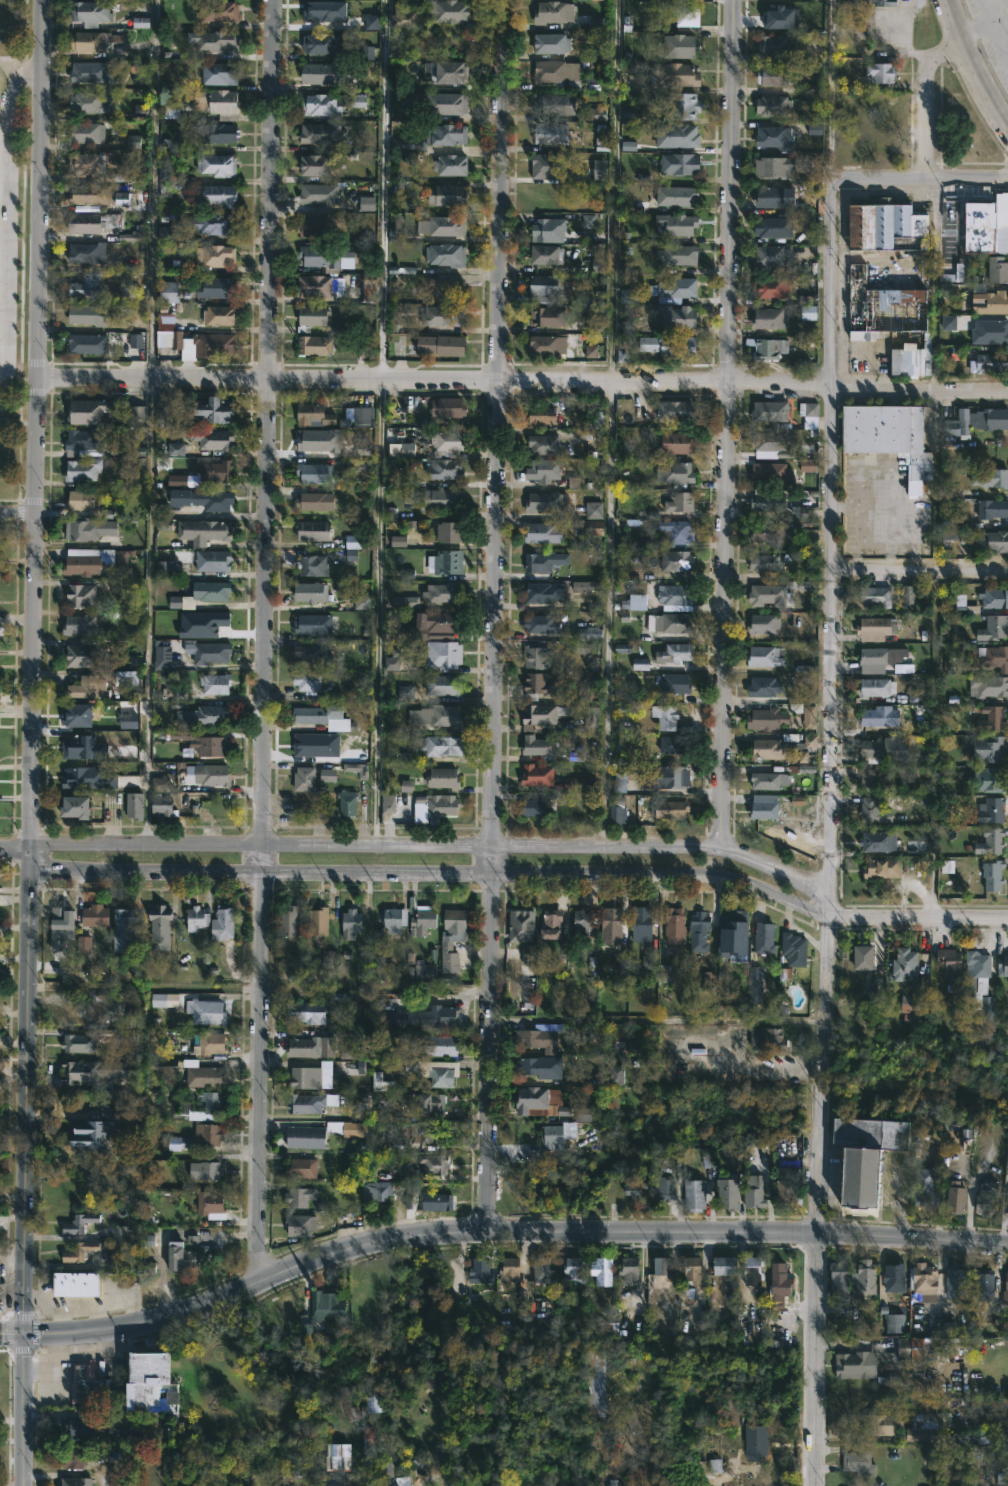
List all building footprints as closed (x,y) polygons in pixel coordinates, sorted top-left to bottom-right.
[(470,1),(470,24),(445,24),(445,23),(435,23),(435,21),(428,21),(428,13),(426,13),(426,0),(470,1)] [(239,5),(238,23),(200,22),(200,4),(214,4),(214,1),(226,1),(226,3),(239,5)] [(346,2),(303,1),(302,22),(346,22),(346,2)] [(560,1),(574,4),(574,22),(546,23),(546,26),(534,25),(535,9),(539,9),(539,2),(560,1)] [(109,10),(109,13),(113,13),(113,20),(97,21),(97,29),(83,29),(83,22),(70,22),(70,11),(73,11),(73,2),(109,2),(109,10)] [(790,4),(798,5),(797,23),(790,23),(790,25),(758,24),(758,13),(762,13),(762,4),(790,4)] [(700,6),(699,27),(678,27),(678,16),(670,15),(670,7),(700,6)] [(364,30),(379,29),(379,15),(364,15),(364,30)] [(132,28),(149,28),(149,18),(132,17),(132,28)] [(605,29),(604,17),(590,18),(590,30),(605,29)] [(110,33),(110,35),(124,35),(124,43),(110,43),(110,49),(105,49),(105,53),(91,53),(91,59),(84,59),(84,53),(72,53),(72,50),(70,50),(70,35),(71,35),(72,32),(110,33)] [(239,33),(238,48),(235,48),(235,51),(225,51),(225,53),(196,52),(196,33),(214,34),(214,32),(239,33)] [(326,34),(326,35),(338,36),(338,55),(306,54),(306,53),(303,53),(303,36),(315,35),(315,34),(326,34)] [(567,34),(567,38),(571,38),(571,52),(567,52),(567,54),(535,54),(535,34),(567,34)] [(685,35),(696,36),(696,42),(700,42),(699,51),(696,51),(696,59),(663,58),(663,57),(657,56),(658,42),(664,42),(664,35),(674,35),(674,34),(685,35)] [(793,40),(792,55),(794,55),(794,58),(758,56),(758,44),(760,45),(761,36),(788,37),(788,40),(793,40)] [(373,46),(363,46),(363,60),(373,60),(373,46)] [(337,85),(302,85),(302,64),(331,64),(331,61),(342,61),(341,85),(337,85)] [(565,62),(565,63),(582,63),(582,70),(580,70),(579,78),(564,78),(564,71),(561,71),(560,84),(534,84),(535,61),(565,62)] [(438,62),(468,64),(468,82),(465,82),(465,85),(437,85),(437,84),(431,83),(431,62),(438,62)] [(91,63),(113,64),(113,76),(107,76),(107,83),(70,83),(70,71),(72,71),(72,63),(91,63)] [(236,83),(236,86),(202,85),(202,63),(237,64),(236,83)] [(682,63),(695,65),(696,74),(701,74),(701,87),(656,86),(656,78),(650,78),(650,64),(682,63)] [(894,73),(894,84),(873,83),(874,76),(867,76),(867,63),(894,64),(894,73)] [(793,67),(792,85),(788,85),(788,87),(762,86),(762,84),(757,84),(757,69),(763,69),(763,66),(793,67)] [(228,90),(237,91),(237,99),(239,100),(238,122),(218,122),(217,114),(213,114),(213,116),(205,116),(204,109),(191,108),(191,102),(194,102),(194,91),(209,93),(209,91),(228,90)] [(105,92),(105,96),(109,96),(109,102),(105,102),(105,104),(108,104),(108,114),(101,113),(101,115),(77,115),(77,107),(69,107),(69,102),(68,102),(68,96),(74,96),(74,94),(98,94),(98,92),(105,92)] [(469,114),(462,114),(462,116),(421,115),(422,93),(469,94),(469,114)] [(326,94),(326,95),(346,96),(346,107),(342,107),(342,116),(300,116),(300,96),(306,96),(306,95),(326,94)] [(698,94),(698,100),(701,100),(701,114),(697,114),(697,122),(670,122),(670,100),(666,100),(666,94),(698,94)] [(365,107),(365,95),(350,95),(350,108),(365,107)] [(568,115),(533,115),(534,103),(538,103),(538,95),(577,95),(577,116),(568,115)] [(788,96),(787,100),(792,100),(792,114),(787,114),(787,117),(762,116),(762,114),(757,114),(757,99),(762,99),(762,96),(788,96)] [(178,119),(178,104),(164,104),(164,118),(178,119)] [(605,120),(605,108),(590,108),(590,120),(605,120)] [(224,124),(224,125),(237,125),(237,143),(201,144),(201,134),(194,134),(194,127),(202,127),(202,125),(213,125),(213,123),(224,124)] [(99,144),(68,144),(69,124),(99,124),(99,144)] [(340,125),(340,131),(347,131),(347,141),(340,140),(340,144),(301,144),(301,124),(340,125)] [(568,145),(535,145),(535,124),(568,125),(568,145)] [(689,124),(689,126),(698,126),(698,134),(701,135),(701,149),(657,148),(657,126),(689,124)] [(454,125),(468,126),(468,146),(426,145),(426,150),(390,149),(390,139),(414,140),(414,141),(425,142),(426,126),(454,125)] [(792,129),(792,137),(794,137),(794,153),(782,153),(782,148),(757,148),(757,136),(758,136),(758,127),(792,127),(792,129)] [(140,136),(126,136),(126,149),(140,149),(140,136)] [(596,151),(607,151),(607,138),(602,138),(596,138),(596,151)] [(636,142),(621,142),(621,151),(636,151),(636,142)] [(103,153),(103,156),(104,156),(104,174),(99,174),(99,175),(73,174),(73,172),(68,172),(69,157),(74,157),(74,154),(97,155),(97,152),(103,153)] [(701,164),(700,176),(661,175),(660,159),(662,159),(662,154),(701,155),(701,164)] [(223,155),(237,158),(236,178),(213,178),(213,174),(196,173),(195,162),(197,162),(197,159),(201,159),(201,156),(223,155)] [(548,180),(532,180),(532,155),(570,156),(569,178),(548,178),(548,180)] [(321,156),(331,157),(331,177),(301,177),(301,157),(321,156)] [(457,156),(468,157),(467,174),(438,174),(438,171),(433,171),(433,161),(438,161),(438,157),(457,156)] [(797,159),(800,159),(800,171),(793,171),(793,180),(785,180),(785,178),(760,178),(760,175),(756,175),(756,161),(761,161),(761,158),(797,159)] [(606,181),(606,160),(593,160),(593,181),(606,181)] [(160,165),(159,181),(171,181),(171,165),(160,165)] [(131,180),(130,172),(114,174),(115,182),(131,180)] [(168,198),(170,183),(160,182),(159,196),(168,198)] [(95,184),(95,186),(112,186),(111,198),(106,198),(106,203),(68,203),(68,194),(72,194),(72,185),(89,186),(89,184),(95,184)] [(462,187),(462,189),(467,189),(466,204),(428,203),(428,187),(435,187),(435,184),(462,184),(462,187)] [(338,201),(338,203),(299,203),(296,201),(296,195),(301,194),(301,185),(338,185),(338,201)] [(223,186),(237,186),(237,210),(223,210),(223,205),(195,205),(195,186),(223,186)] [(698,188),(698,206),(657,205),(657,187),(698,188)] [(772,208),(756,208),(755,197),(759,197),(759,188),(794,188),(794,199),(791,199),(791,205),(786,205),(786,206),(772,206),(772,208)] [(116,194),(116,206),(129,205),(129,193),(116,194)] [(995,195),(1007,193),(1007,253),(966,251),(966,224),(968,224),(969,200),(995,201),(995,195)] [(360,210),(374,211),(375,197),(360,196),(360,210)] [(648,201),(635,201),(634,213),(648,213),(648,201)] [(913,202),(913,212),(930,213),(930,236),(895,236),(895,249),(852,248),(853,202),(913,202)] [(223,211),(223,213),(236,214),(235,236),(221,236),(221,233),(193,232),(194,212),(223,211)] [(686,213),(686,215),(699,215),(699,226),(694,226),(694,234),(666,234),(666,225),(655,225),(655,214),(686,213)] [(792,213),(793,236),(761,236),(761,234),(756,234),(755,221),(760,221),(760,217),(778,216),(778,213),(792,213)] [(120,214),(120,228),(105,228),(105,229),(100,229),(100,234),(67,234),(68,214),(100,214),(100,215),(104,215),(104,214),(120,214)] [(322,214),(322,216),(329,216),(328,236),(300,235),(300,224),(302,224),(303,215),(322,214)] [(466,224),(466,235),(430,234),(430,232),(417,232),(417,220),(431,219),(431,215),(466,215),(466,224)] [(582,227),(594,227),(594,215),(582,215),(582,227)] [(564,230),(564,242),(536,241),(536,235),(532,235),(532,223),(537,223),(537,218),(566,218),(565,230),(564,230)] [(158,242),(174,241),(174,227),(158,227),(158,242)] [(105,241),(105,262),(68,261),(69,242),(97,242),(97,241),(105,241)] [(453,242),(453,244),(466,245),(466,267),(450,266),(450,264),(429,263),(429,254),(426,254),(426,246),(430,246),(430,243),(453,242)] [(223,244),(223,245),(232,245),(232,247),(235,247),(235,262),(228,262),(228,266),(202,266),(202,261),(195,261),(196,246),(202,246),(202,244),(211,243),(223,244)] [(563,247),(563,261),(559,261),(558,264),(531,263),(532,243),(560,245),(560,247),(563,247)] [(698,253),(698,264),(664,263),(664,257),(662,257),(662,249),(664,249),(665,244),(698,244),(698,253)] [(785,244),(785,248),(790,247),(790,257),(787,257),(787,264),(755,264),(755,253),(757,253),(757,245),(785,244)] [(340,246),(340,266),(336,266),(336,267),(329,267),(329,265),(304,265),(304,256),(299,256),(299,245),(340,246)] [(592,273),(605,272),(604,247),(591,248),(592,273)] [(972,252),(972,281),(940,280),(940,273),(942,273),(942,263),(948,263),(948,273),(957,273),(957,261),(964,261),(964,252),(972,252)] [(1005,261),(1007,261),(1007,282),(989,282),(990,254),(1005,254),(1005,261)] [(868,263),(868,287),(930,288),(930,330),(886,330),(886,337),(878,337),(878,340),(852,340),(852,263),(868,263)] [(100,272),(99,295),(81,294),(81,298),(75,298),(75,295),(69,295),(69,282),(74,282),(74,281),(83,282),(83,281),(82,280),(83,271),(100,272)] [(325,274),(325,275),(332,277),(344,277),(343,295),(299,296),(299,275),(325,274)] [(366,303),(363,304),(362,274),(378,274),(378,303),(366,303)] [(557,274),(557,278),(563,278),(563,293),(558,293),(559,294),(559,303),(533,302),(533,294),(530,294),(531,274),(557,274)] [(235,284),(235,297),(196,296),(196,285),(203,285),(203,277),(235,277),(235,284)] [(698,285),(697,296),(681,296),(681,303),(658,303),(659,295),(649,294),(649,284),(659,284),(659,281),(670,282),(670,277),(698,277),(698,285)] [(789,278),(789,279),(796,279),(796,292),(789,292),(789,296),(766,297),(766,304),(752,304),(752,297),(759,297),(759,295),(751,295),(752,280),(759,280),(759,277),(789,278)] [(460,285),(466,285),(466,294),(469,294),(469,298),(466,298),(466,300),(432,301),(432,288),(428,288),(428,280),(432,280),(432,279),(460,279),(460,285)] [(177,281),(177,287),(180,287),(180,302),(160,302),(160,281),(177,281)] [(997,289),(1007,289),(1007,313),(988,313),(988,302),(985,302),(985,308),(973,308),(974,282),(986,282),(986,292),(995,292),(995,293),(997,293),(997,289)] [(134,284),(121,284),(120,297),(134,298),(134,284)] [(619,303),(632,303),(632,290),(620,290),(619,303)] [(113,303),(113,317),(106,317),(106,326),(94,326),(94,322),(69,322),(69,304),(94,305),(94,302),(113,303)] [(693,304),(693,307),(699,307),(699,327),(663,327),(663,313),(657,313),(657,304),(672,304),(672,308),(682,308),(682,304),(693,304)] [(235,312),(235,324),(203,323),(203,305),(235,305),(235,312)] [(327,305),(327,310),(330,310),(330,323),(326,323),(326,324),(305,324),(305,326),(310,326),(310,332),(297,332),(297,325),(300,325),(299,305),(327,305)] [(466,313),(466,325),(465,327),(450,327),(450,325),(438,325),(438,322),(434,322),(434,309),(438,309),(438,305),(466,305),(466,313)] [(544,306),(566,307),(565,325),(534,324),(535,312),(534,312),(534,308),(536,308),(536,306),(544,306)] [(800,320),(815,320),(816,306),(801,306),(800,320)] [(784,308),(784,310),(789,310),(788,326),(784,326),(784,328),(753,327),(753,316),(756,316),(756,308),(784,308)] [(174,331),(174,314),(157,314),(157,331),(174,331)] [(956,330),(955,315),(941,316),(942,330),(956,330)] [(978,321),(1007,322),(1007,341),(978,341),(978,321)] [(181,333),(181,337),(193,338),(193,333),(234,334),(234,353),(214,353),(214,357),(196,357),(196,360),(181,359),(181,348),(171,348),(171,330),(181,330),(181,333)] [(107,334),(106,353),(82,353),(82,358),(68,358),(68,333),(107,334)] [(141,348),(141,334),(129,334),(128,348),(141,348)] [(559,335),(567,336),(566,353),(558,353),(558,355),(530,354),(531,334),(559,335)] [(465,336),(465,355),(437,355),(437,352),(429,352),(429,341),(432,341),(432,335),(465,336)] [(617,363),(628,363),(629,350),(630,350),(631,336),(618,335),(617,363)] [(331,336),(331,337),(333,337),(333,343),(335,343),(335,349),(333,349),(333,353),(326,353),(326,355),(305,353),(305,356),(297,356),(297,336),(331,336)] [(697,348),(697,355),(662,355),(662,351),(640,350),(640,336),(698,336),(697,348)] [(789,339),(789,352),(780,352),(779,359),(756,358),(756,351),(757,351),(757,338),(789,339)] [(919,341),(918,348),(927,348),(927,374),(893,374),(893,347),(905,347),(905,341),(919,341)] [(596,358),(597,346),(586,346),(585,357),(596,358)] [(978,353),(1007,353),(1007,372),(995,372),(995,373),(970,372),(970,359),(978,359),(978,353)] [(220,395),(220,404),(231,404),(230,422),(199,421),(199,414),(194,414),(194,402),(209,402),(209,394),(220,395)] [(156,395),(156,415),(169,415),(170,396),(156,395)] [(462,397),(462,402),(467,403),(466,415),(463,415),(463,417),(432,415),(432,398),(438,398),(438,397),(462,397)] [(103,417),(103,423),(92,423),(92,426),(85,426),(85,424),(70,423),(70,421),(67,421),(67,402),(70,402),(70,399),(112,399),(112,411),(103,411),(103,417)] [(696,421),(658,420),(659,400),(696,400),(696,421)] [(773,420),(773,425),(757,424),(757,422),(759,421),(752,421),(752,409),(754,409),(754,400),(789,401),(789,421),(773,420)] [(819,402),(819,416),(818,417),(822,417),(822,428),(806,428),(807,416),(799,415),(799,402),(819,402)] [(324,409),(324,413),(330,412),(330,413),(336,413),(336,424),(298,424),(298,403),(324,403),(324,409)] [(925,405),(924,451),(932,451),(932,464),(911,464),(911,452),(844,451),(845,404),(925,405)] [(146,406),(127,406),(127,420),(147,420),(146,406)] [(370,406),(375,407),(375,429),(369,429),(369,423),(352,423),(353,406),(370,406)] [(557,406),(557,416),(561,416),(561,424),(542,424),(542,429),(529,429),(530,406),(557,406)] [(983,407),(1007,407),(1007,428),(983,430),(983,428),(969,428),(970,440),(959,440),(959,435),(938,435),(937,419),(958,418),(958,407),(970,407),(970,412),(977,412),(977,410),(983,410),(983,407)] [(97,427),(97,432),(103,432),(103,448),(65,448),(65,439),(67,439),(67,428),(90,430),(90,427),(97,427)] [(341,450),(341,453),(297,451),(297,428),(329,429),(329,427),(341,427),(341,450)] [(233,439),(232,450),(199,449),(199,440),(191,440),(191,438),(188,438),(188,432),(190,432),(190,429),(233,430),(233,439)] [(462,431),(461,439),(464,439),(464,450),(459,450),(459,456),(434,457),(436,447),(434,447),(434,444),(431,444),(431,436),(436,436),(436,430),(462,431)] [(787,440),(787,449),(794,450),(794,458),(777,457),(777,450),(757,449),(757,448),(753,448),(753,442),(750,441),(750,436),(752,436),(752,434),(757,434),(757,431),(787,432),(787,440)] [(696,452),(662,452),(662,432),(696,432),(696,452)] [(559,435),(559,444),(564,444),(564,454),(528,454),(528,434),(559,435)] [(415,441),(415,457),(389,455),(389,443),(415,441)] [(358,455),(369,455),(368,442),(357,442),(358,455)] [(184,456),(183,443),(168,444),(168,457),(184,456)] [(102,459),(101,472),(97,472),(97,480),(64,481),(64,460),(89,461),(89,458),(102,459)] [(231,459),(231,471),(234,471),(233,478),(230,478),(230,481),(222,481),(222,479),(202,479),(202,477),(199,477),(199,470),(193,470),(193,463),(221,462),(221,459),(231,459)] [(462,459),(462,467),(465,467),(464,479),(429,478),(429,467),(433,467),(433,464),(431,464),(431,459),(462,459)] [(550,478),(550,483),(540,482),(540,478),(526,478),(526,467),(531,467),(532,459),(561,459),(560,479),(550,478)] [(800,472),(818,472),(818,459),(800,459),(800,472)] [(298,461),(304,463),(332,464),(332,482),(327,482),(327,483),(301,483),(301,477),(296,475),(295,470),(293,470),(293,461),(298,461)] [(692,470),(695,471),(695,483),(656,482),(657,463),(692,461),(692,470)] [(787,463),(787,468),(794,468),(794,481),(762,480),(760,482),(760,480),(752,480),(752,470),(754,470),(754,463),(787,463)] [(981,468),(1007,468),(1007,488),(1000,488),(1000,486),(972,484),(972,473),(980,473),(981,468)] [(167,486),(199,487),(200,476),(168,475),(167,486)] [(191,491),(234,491),(234,502),(230,502),(230,511),(204,511),(204,505),(170,504),(170,488),(191,489),(191,491)] [(463,509),(424,509),(425,488),(464,489),(463,509)] [(787,494),(786,510),(755,511),(755,509),(752,509),(752,495),(755,495),(755,488),(766,488),(766,493),(787,494)] [(94,510),(67,509),(67,497),(69,497),(69,490),(94,490),(94,510)] [(558,490),(558,493),(567,493),(567,511),(534,510),(534,513),(525,512),(525,499),(530,499),(530,492),(551,492),(551,490),(558,490)] [(694,519),(665,518),(665,501),(670,501),(670,491),(694,491),(694,519)] [(989,499),(1007,499),(1007,517),(994,517),(994,519),(979,519),(979,500),(973,500),(973,491),(989,491),(989,496),(989,499)] [(334,493),(334,509),(301,509),(301,507),(296,507),(296,497),(301,497),(301,492),(334,493)] [(586,519),(602,519),(602,502),(585,502),(586,519)] [(100,518),(100,520),(117,520),(117,535),(99,535),(99,540),(87,540),(87,541),(68,541),(68,539),(66,539),(66,521),(69,521),(69,520),(83,520),(83,517),(100,518)] [(232,520),(231,541),(207,539),(206,547),(192,546),(192,540),(177,539),(177,519),(232,520)] [(310,519),(331,521),(330,541),(299,540),(299,531),(296,531),(296,520),(310,519)] [(690,533),(690,544),(667,544),(666,528),(668,528),(669,520),(690,520),(690,533)] [(461,521),(460,532),(464,532),(464,540),(461,540),(461,542),(442,542),(442,540),(439,539),(439,523),(443,523),(443,521),(461,521)] [(585,521),(585,536),(603,536),(602,521),(585,521)] [(556,523),(556,525),(563,525),(563,543),(526,542),(526,530),(528,530),(528,522),(556,523)] [(784,542),(750,542),(750,531),(753,531),(753,524),(784,525),(784,542)] [(999,529),(1007,529),(1007,552),(980,550),(980,531),(999,531),(999,529)] [(943,541),(958,538),(957,530),(941,533),(943,541)] [(360,550),(360,536),(346,536),(346,550),(360,550)] [(406,536),(391,536),(390,547),(406,547),(406,536)] [(82,549),(82,555),(100,555),(100,561),(104,561),(104,567),(101,567),(101,573),(91,573),(91,576),(81,576),(81,573),(63,575),(63,563),(67,563),(67,548),(82,549)] [(204,571),(196,571),(196,550),(231,550),(231,571),(204,571)] [(464,550),(463,572),(449,572),(449,575),(434,575),(434,572),(427,572),(428,556),(438,556),(438,550),(464,550)] [(552,564),(552,572),(539,572),(539,578),(526,578),(526,553),(546,553),(546,550),(555,550),(555,564),(552,564)] [(690,550),(690,553),(695,553),(695,568),(690,568),(690,571),(662,570),(662,550),(690,550)] [(780,554),(780,572),(755,571),(755,567),(751,566),(751,556),(755,556),(755,554),(780,554)] [(317,555),(326,556),(326,566),(328,566),(328,575),(295,575),(295,561),(300,561),(300,557),(317,555)] [(171,577),(171,561),(154,561),(155,578),(171,577)] [(231,587),(231,592),(228,592),(228,601),(206,601),(206,591),(200,591),(200,588),(193,588),(193,582),(231,581),(231,587)] [(320,581),(320,582),(328,584),(327,601),(316,601),(316,602),(295,601),(296,582),(316,582),(316,581),(320,581)] [(459,582),(458,601),(439,601),(439,604),(427,603),(427,598),(422,597),(422,590),(427,591),(428,584),(447,585),(447,581),(459,582)] [(571,592),(599,591),(598,581),(571,582),(571,592)] [(798,581),(798,588),(786,588),(786,592),(794,592),(794,605),(774,606),(774,602),(764,602),(764,606),(752,606),(752,602),(749,602),(750,592),(752,592),(752,584),(786,585),(786,581),(798,581)] [(535,602),(526,602),(526,590),(528,590),(528,582),(566,583),(565,596),(558,596),(558,599),(551,599),(551,602),(535,602)] [(812,582),(797,582),(797,591),(812,591),(812,582)] [(95,587),(95,608),(69,607),(69,600),(67,600),(67,595),(65,595),(65,589),(69,588),(69,584),(95,584),(95,587)] [(690,584),(689,593),(693,593),(692,611),(664,610),(664,601),(659,601),(659,584),(690,584)] [(901,605),(914,605),(915,586),(901,585),(901,605)] [(892,587),(892,608),(882,608),(882,604),(861,603),(862,587),(892,587)] [(986,588),(1007,588),(1007,607),(983,607),(983,598),(979,598),(979,592),(985,592),(986,588)] [(648,594),(647,610),(621,608),(621,599),(630,598),(630,594),(648,594)] [(354,610),(369,609),(368,596),(354,597),(354,610)] [(418,597),(391,597),(391,608),(418,608),(418,597)] [(429,609),(429,612),(462,612),(461,632),(429,632),(429,640),(400,639),(400,643),(396,643),(396,640),(385,640),(385,625),(417,625),(417,609),(429,609)] [(690,614),(690,621),(693,621),(692,633),(661,632),(661,631),(655,631),(656,615),(662,615),(662,613),(690,614)] [(780,613),(780,628),(777,628),(777,633),(749,632),(749,623),(752,623),(752,614),(780,613)] [(200,631),(200,615),(230,614),(230,631),(200,631)] [(332,614),(332,619),(335,619),(334,628),(332,628),(332,634),(330,634),(330,636),(326,636),(326,634),(315,634),(315,635),(294,634),(294,617),(298,617),(298,614),(332,614)] [(554,615),(554,620),(560,620),(560,633),(550,632),(550,638),(543,638),(543,636),(530,635),(530,632),(528,632),(528,630),(524,630),(524,617),(529,617),(529,614),(554,615)] [(988,614),(1007,615),(1007,637),(998,637),(998,640),(978,639),(978,628),(988,628),(988,614)] [(72,635),(62,635),(62,623),(66,623),(66,615),(96,615),(95,634),(72,635)] [(892,618),(896,619),(896,630),(892,629),(892,634),(889,634),(889,641),(876,641),(876,635),(860,635),(861,617),(892,618)] [(599,626),(599,628),(603,628),(602,639),(573,639),(574,628),(586,628),(586,626),(599,626)] [(163,640),(163,646),(172,646),(172,660),(181,660),(181,669),(154,669),(155,639),(163,640)] [(196,639),(196,643),(232,643),(232,653),(229,653),(229,662),(205,662),(205,665),(193,665),(193,653),(184,653),(183,639),(196,639)] [(458,641),(458,644),(462,644),(462,668),(427,668),(428,641),(458,641)] [(691,654),(693,654),(693,667),(672,667),(672,662),(656,662),(656,650),(667,650),(667,643),(691,643),(691,654)] [(103,649),(103,667),(66,667),(66,644),(103,645),(103,649)] [(530,644),(530,647),(553,647),(553,655),(547,655),(547,658),(549,658),(549,669),(524,669),(524,644),(530,644)] [(326,661),(326,665),(315,665),(315,663),(298,662),(298,657),(293,657),(294,645),(326,646),(326,661)] [(978,647),(1007,645),(1007,674),(1001,673),(1001,668),(998,668),(998,666),(981,666),(981,656),(978,656),(978,647)] [(775,646),(775,647),(779,647),(779,657),(784,657),(784,666),(748,666),(748,654),(751,654),(751,646),(775,646)] [(902,648),(902,664),(921,662),(921,672),(894,672),(894,664),(876,664),(876,674),(861,674),(860,651),(862,651),(862,647),(902,648)] [(399,649),(392,649),(391,658),(384,657),(384,671),(398,671),(399,649)] [(649,670),(649,658),(632,658),(632,670),(649,670)] [(229,694),(203,694),(203,675),(225,675),(225,673),(231,673),(231,686),(229,686),(229,694)] [(321,674),(321,691),(297,691),(298,685),(293,685),(293,673),(321,674)] [(546,673),(545,684),(556,684),(556,696),(542,695),(542,693),(538,693),(538,700),(526,700),(525,681),(526,681),(527,673),(546,673)] [(689,673),(689,682),(692,682),(691,693),(663,692),(664,673),(689,673)] [(460,675),(460,683),(462,683),(462,697),(455,697),(455,695),(426,694),(427,674),(460,675)] [(98,675),(98,678),(106,679),(106,689),(109,689),(109,698),(69,697),(69,684),(80,685),(81,675),(98,675)] [(972,676),(1007,676),(1007,697),(974,696),(974,688),(972,688),(972,676)] [(776,677),(776,681),(782,681),(781,691),(775,691),(775,696),(750,696),(751,677),(776,677)] [(891,678),(891,681),(896,681),(896,693),(890,693),(890,696),(867,695),(867,697),(860,697),(861,678),(891,678)] [(397,700),(413,701),(414,686),(398,685),(397,700)] [(219,701),(219,705),(230,705),(230,718),(225,718),(225,725),(197,725),(197,705),(212,705),(212,701),(219,701)] [(74,732),(61,732),(61,722),(66,722),(66,703),(92,703),(92,727),(74,727),(74,732)] [(443,704),(443,706),(459,706),(459,715),(462,715),(462,726),(432,725),(432,724),(427,723),(427,731),(417,731),(417,724),(408,724),(408,709),(432,708),(432,704),(443,704)] [(556,705),(556,707),(571,707),(571,715),(556,715),(556,724),(532,723),(532,731),(523,731),(523,713),(526,713),(526,704),(556,705)] [(343,716),(343,718),(350,718),(350,721),(357,722),(357,731),(327,731),(328,718),(326,718),(326,722),(323,723),(295,723),(295,717),(293,717),(293,707),(327,707),(327,705),(344,705),(344,716),(343,716)] [(679,710),(679,718),(676,718),(676,725),(678,725),(678,730),(659,730),(660,713),(651,713),(652,705),(676,706),(676,710),(679,710)] [(892,705),(892,709),(900,709),(900,706),(909,706),(909,713),(901,713),(901,721),(918,722),(918,732),(900,733),(900,726),(865,726),(865,722),(862,722),(862,708),(876,708),(876,705),(892,705)] [(1003,713),(1003,718),(1007,718),(1007,724),(1004,724),(1003,730),(975,730),(975,719),(987,720),(988,717),(988,713),(977,713),(977,705),(1005,706),(1005,713),(1003,713)] [(599,707),(598,732),(587,732),(587,724),(585,724),(585,716),(587,716),(587,706),(599,707)] [(815,706),(802,706),(803,729),(816,729),(815,706)] [(779,710),(779,714),(790,714),(789,724),(780,723),(780,729),(772,729),(772,731),(764,731),(764,729),(747,728),(748,719),(746,719),(746,713),(752,714),(752,709),(769,709),(769,707),(779,707),(779,710)] [(534,734),(534,739),(546,739),(546,736),(556,737),(556,741),(558,741),(558,746),(556,746),(556,755),(523,754),(524,734),(534,734)] [(463,736),(462,755),(426,756),(426,749),(415,749),(415,737),(426,737),(426,735),(463,736)] [(1005,750),(1007,750),(1007,761),(976,760),(976,736),(1005,735),(1005,750)] [(95,736),(62,736),(61,759),(107,759),(107,744),(95,744),(95,736)] [(226,738),(226,740),(230,740),(230,752),(225,752),(225,756),(197,756),(197,737),(226,736),(226,738)] [(690,736),(690,754),(656,753),(657,737),(660,737),(661,736),(690,736)] [(817,736),(818,757),(811,757),(811,761),(809,761),(809,762),(799,762),(800,758),(797,758),(797,755),(800,755),(800,750),(807,750),(808,748),(805,748),(805,749),(794,749),(794,742),(805,742),(805,736),(817,736)] [(911,737),(910,761),(888,760),(888,763),(869,763),(869,758),(860,758),(861,740),(885,740),(885,736),(911,737)] [(781,739),(781,742),(793,743),(793,758),(763,758),(763,760),(752,760),(752,742),(754,742),(755,738),(781,739)] [(535,763),(535,766),(554,766),(554,786),(522,785),(523,763),(535,763)] [(619,764),(619,774),(626,774),(626,792),(611,792),(612,763),(619,763),(619,764)] [(366,764),(342,764),(342,772),(358,772),(358,779),(366,780),(366,764)] [(228,765),(228,773),(230,773),(230,786),(201,785),(201,783),(195,783),(195,765),(228,765)] [(83,766),(87,767),(87,769),(91,769),(90,782),(64,783),(64,776),(62,776),(62,771),(65,771),(65,766),(83,766)] [(315,791),(294,791),(294,773),(297,773),(297,766),(315,767),(315,791)] [(686,766),(686,769),(690,769),(690,785),(686,785),(686,788),(656,789),(656,787),(650,787),(650,783),(645,783),(645,776),(651,776),(650,767),(686,766)] [(880,773),(879,792),(861,791),(862,773),(864,773),(864,766),(876,767),(876,773),(880,773)] [(985,767),(1007,769),(1007,773),(1005,773),(1004,783),(1007,783),(1007,792),(984,791),(982,791),(982,781),(965,780),(965,770),(985,770),(985,767)] [(457,776),(461,776),(461,787),(428,787),(428,768),(457,768),(457,776)] [(320,782),(335,782),(336,769),(320,769),(320,782)] [(791,773),(790,785),(780,785),(780,789),(753,789),(752,772),(791,773)] [(169,778),(154,778),(154,792),(169,792),(169,778)] [(345,789),(345,791),(356,791),(356,815),(355,815),(355,818),(341,819),(341,816),(339,816),(340,799),(338,799),(338,792),(341,791),(341,789),(345,789)] [(143,793),(142,820),(133,820),(133,818),(126,818),(127,793),(143,793)] [(395,813),(394,794),(381,795),(382,814),(395,813)] [(455,795),(455,798),(461,798),(460,808),(459,808),(459,813),(455,813),(455,815),(437,815),(437,818),(427,818),(428,803),(405,803),(405,795),(426,796),(426,794),(455,795)] [(89,809),(89,820),(79,819),(79,817),(60,817),(60,807),(63,807),(63,796),(90,797),(89,809)] [(172,797),(172,816),(162,816),(163,813),(161,813),(161,815),(156,815),(156,813),(152,813),(152,796),(172,797)] [(625,796),(626,823),(610,823),(610,806),(614,806),(614,796),(625,796)] [(877,796),(877,802),(879,802),(879,821),(861,821),(862,803),(863,803),(863,796),(877,796)] [(804,797),(791,797),(791,805),(805,804),(804,797)] [(1004,805),(1003,811),(1005,811),(1005,823),(979,822),(979,811),(982,811),(982,803),(987,803),(987,797),(1006,798),(1006,805),(1004,805)] [(556,816),(522,816),(522,807),(525,807),(525,799),(556,799),(556,816)] [(687,809),(687,818),(655,818),(655,816),(652,816),(652,805),(656,805),(657,800),(690,801),(690,809),(687,809)] [(756,818),(751,818),(753,802),(779,802),(779,819),(756,818)] [(1002,836),(1002,841),(1005,842),(1005,847),(1003,847),(1003,854),(976,853),(976,843),(986,843),(986,836),(984,836),(984,828),(1005,828),(1005,836),(1002,836)] [(896,832),(896,837),(903,837),(903,843),(897,843),(897,851),(864,851),(864,832),(896,832)] [(902,858),(902,877),(880,877),(880,881),(864,881),(864,866),(868,866),(868,857),(878,858),(878,860),(889,860),(889,857),(902,858)] [(1003,867),(1003,877),(1005,877),(1003,892),(986,891),(986,877),(983,877),(983,862),(992,862),(992,860),(1005,860),(1005,867),(1003,867)] [(66,902),(66,905),(72,905),(72,924),(64,924),(64,941),(54,941),(55,905),(60,905),(60,902),(66,902)] [(102,904),(102,907),(109,907),(109,926),(82,926),(82,907),(90,908),(90,904),(102,904)] [(166,905),(166,908),(172,908),(172,920),(170,921),(170,951),(151,951),(151,920),(149,920),(149,909),(155,908),(155,905),(166,905)] [(205,908),(205,913),(210,913),(209,926),(205,926),(205,928),(198,928),(198,932),(187,932),(188,916),(186,916),(186,909),(192,909),(192,905),(200,905),(200,908),(205,908)] [(230,905),(230,907),(233,908),(233,938),(225,938),(225,945),(219,945),(220,941),(211,941),(212,919),(217,919),(215,912),(217,912),(217,905),(230,905)] [(281,936),(281,905),(299,905),(298,936),(281,936)] [(432,906),(432,913),(437,913),(436,928),(427,927),(427,936),(416,936),(416,926),(410,926),(410,917),(417,917),(417,905),(432,906)] [(328,935),(309,935),(309,910),(318,910),(318,907),(328,907),(328,935)] [(394,907),(394,909),(402,909),(402,930),(404,931),(404,928),(407,928),(406,940),(392,940),(392,939),(388,939),(387,928),(384,928),(384,908),(394,907)] [(617,907),(617,910),(623,910),(622,930),(620,930),(619,944),(606,944),(606,929),(602,929),(602,910),(610,911),(610,907),(617,907)] [(634,942),(633,942),(633,907),(654,907),(652,942),(634,942)] [(684,908),(684,911),(686,911),(684,926),(686,926),(684,944),(668,944),(668,936),(666,936),(667,907),(684,908)] [(357,908),(357,912),(362,912),(361,932),(355,932),(355,940),(342,940),(343,912),(348,912),(348,908),(357,908)] [(128,909),(128,912),(133,912),(133,952),(113,952),(114,909),(128,909)] [(466,909),(466,931),(471,931),(470,940),(466,940),(466,942),(453,942),(452,953),(460,953),(459,972),(449,972),(449,969),(441,969),(443,931),(447,931),(447,929),(444,929),(444,909),(466,909)] [(563,909),(562,921),(561,921),(561,929),(562,929),(562,933),(567,933),(566,964),(553,963),(553,949),(559,949),(559,939),(541,939),(542,929),(544,929),(544,910),(563,909)] [(586,909),(586,910),(592,910),(592,931),(574,931),(575,910),(586,909)] [(534,942),(509,942),(509,911),(535,911),(534,942)] [(706,911),(706,916),(711,916),(711,927),(709,927),(709,930),(706,930),(706,943),(709,943),(709,952),(691,952),(691,916),(696,916),(696,911),(706,911)] [(750,922),(750,956),(719,957),(720,914),(750,914),(750,922)] [(764,922),(764,923),(771,923),(771,955),(760,955),(760,953),(757,953),(757,922),(764,922)] [(808,942),(807,967),(788,967),(789,952),(781,951),(782,932),(793,932),(793,935),(801,935),(801,938),(808,938),(808,942)] [(91,937),(77,936),(76,968),(90,969),(91,937)] [(522,964),(535,964),(535,945),(522,945),(522,964)] [(874,970),(855,970),(855,946),(874,945),(874,970)] [(919,951),(918,977),(906,976),(906,982),(895,981),(895,976),(894,976),(894,959),(898,959),(898,947),(911,947),(910,951),(919,951)] [(956,949),(956,952),(963,952),(962,970),(957,970),(957,977),(961,977),(960,985),(948,985),(950,970),(947,970),(947,962),(938,962),(938,949),(956,949)] [(991,972),(991,977),(989,977),(988,994),(983,994),(983,996),(995,997),(995,1033),(994,1033),(994,1036),(985,1036),(986,1020),(982,1020),(983,1010),(965,1010),(967,950),(976,950),(976,954),(992,955),(991,972)] [(641,956),(641,971),(655,971),(655,956),(641,956)] [(999,957),(1007,956),(1007,976),(999,976),(999,957)] [(376,972),(386,972),(386,963),(376,962),(376,972)] [(436,965),(414,965),(414,980),(436,979),(436,965)] [(672,965),(658,965),(658,983),(673,983),(672,965)] [(761,967),(749,967),(749,1005),(760,1006),(761,967)] [(301,970),(288,970),(287,980),(301,980),(301,970)] [(702,984),(714,985),(714,972),(702,971),(702,984)] [(862,997),(876,997),(877,985),(863,984),(862,997)] [(179,994),(151,993),(151,1007),(178,1008),(179,994)] [(120,1020),(87,1020),(87,1003),(91,1003),(91,994),(126,995),(126,1002),(121,1002),(120,1020)] [(925,1001),(924,1013),(902,1013),(903,995),(922,995),(921,1001),(925,1001)] [(197,998),(197,1001),(223,1002),(223,1011),(226,1011),(226,1025),(192,1023),(193,1013),(185,1013),(186,1000),(197,998)] [(326,1002),(326,1011),(328,1011),(328,1014),(326,1014),(325,1025),(305,1024),(305,1022),(289,1022),(289,1002),(326,1002)] [(441,1005),(441,1007),(459,1007),(459,1013),(457,1013),(457,1020),(459,1020),(459,1027),(447,1026),(447,1030),(439,1030),(439,1028),(415,1027),(416,1011),(431,1011),(431,1005),(441,1005)] [(783,1028),(783,1038),(789,1038),(788,1052),(779,1052),(779,1047),(751,1047),(751,1028),(783,1028)] [(559,1030),(558,1048),(552,1048),(552,1055),(545,1055),(545,1048),(519,1047),(519,1043),(516,1043),(516,1035),(520,1035),(520,1030),(559,1030)] [(228,1037),(227,1040),(225,1040),(225,1047),(227,1047),(227,1054),(210,1053),(210,1056),(193,1055),(193,1046),(198,1046),(199,1032),(228,1034),(228,1037)] [(95,1053),(64,1053),(64,1035),(95,1035),(95,1053)] [(458,1054),(457,1056),(425,1056),(425,1036),(455,1037),(455,1047),(458,1047),(458,1054)] [(321,1037),(321,1042),(327,1042),(327,1057),(287,1057),(287,1046),(290,1046),(290,1039),(311,1039),(312,1037),(321,1037)] [(354,1049),(341,1048),(341,1059),(354,1059),(354,1049)] [(553,1057),(552,1071),(541,1070),(541,1076),(520,1075),(520,1072),(516,1072),(517,1061),(520,1061),(520,1058),(553,1057)] [(198,1060),(198,1067),(222,1067),(222,1076),(224,1076),(224,1088),(186,1087),(187,1067),(183,1067),(183,1059),(198,1060)] [(133,1061),(133,1078),(99,1078),(99,1083),(61,1083),(61,1078),(64,1078),(64,1067),(61,1067),(61,1065),(64,1065),(64,1062),(84,1063),(98,1061),(133,1061)] [(321,1089),(289,1089),(289,1076),(291,1076),(291,1068),(321,1068),(321,1061),(332,1061),(332,1089),(321,1089)] [(459,1062),(459,1077),(455,1077),(454,1088),(431,1088),(431,1077),(417,1076),(417,1071),(404,1071),(405,1062),(459,1062)] [(152,1072),(171,1072),(170,1063),(151,1064),(152,1072)] [(623,1067),(610,1067),(610,1085),(623,1086),(623,1067)] [(373,1090),(383,1090),(383,1081),(380,1081),(380,1072),(373,1072),(373,1090)] [(540,1087),(549,1088),(549,1093),(554,1093),(554,1100),(548,1100),(548,1117),(517,1117),(517,1103),(519,1103),(519,1088),(540,1087)] [(222,1099),(222,1104),(220,1104),(219,1121),(188,1120),(188,1115),(180,1115),(181,1103),(192,1103),(192,1111),(205,1112),(205,1102),(200,1101),(200,1092),(220,1093),(220,1099),(222,1099)] [(310,1094),(310,1095),(323,1096),(321,1114),(289,1113),(289,1094),(308,1095),(308,1094),(310,1094)] [(445,1095),(445,1096),(446,1096),(446,1116),(425,1115),(425,1112),(405,1112),(405,1094),(445,1095)] [(109,1150),(70,1149),(71,1135),(74,1135),(74,1121),(100,1121),(100,1107),(113,1108),(113,1134),(109,1134),(109,1150)] [(590,1111),(575,1111),(576,1122),(591,1121),(590,1111)] [(908,1124),(906,1152),(882,1151),(878,1211),(870,1210),(869,1212),(851,1211),(851,1209),(841,1209),(845,1150),(878,1152),(879,1148),(830,1145),(832,1119),(908,1124)] [(351,1122),(367,1123),(366,1138),(328,1136),(328,1122),(351,1122)] [(564,1144),(564,1152),(553,1152),(553,1146),(541,1146),(542,1134),(544,1134),(544,1126),(563,1126),(563,1122),(577,1122),(577,1139),(566,1139),(566,1144),(564,1144)] [(224,1128),(224,1141),(220,1141),(220,1146),(195,1146),(195,1133),(193,1133),(193,1123),(221,1124),(221,1128),(224,1128)] [(444,1124),(444,1144),(414,1143),(413,1125),(421,1128),(421,1124),(444,1124)] [(327,1149),(287,1148),(287,1126),(327,1127),(327,1149)] [(193,1141),(192,1149),(180,1149),(180,1151),(161,1150),(161,1136),(193,1137),(193,1141)] [(366,1151),(366,1141),(346,1141),(346,1150),(366,1151)] [(449,1155),(449,1175),(424,1175),(424,1164),(419,1164),(419,1155),(449,1155)] [(310,1159),(317,1159),(316,1178),(286,1178),(286,1165),(291,1165),(291,1158),(310,1159)] [(217,1162),(217,1166),(223,1166),(222,1174),(219,1174),(219,1185),(200,1185),(200,1179),(190,1179),(190,1163),(217,1162)] [(925,1206),(915,1206),(915,1169),(936,1169),(935,1196),(925,1196),(925,1206)] [(737,1173),(740,1179),(740,1212),(729,1212),(729,1209),(716,1209),(717,1179),(719,1179),(719,1173),(737,1173)] [(667,1177),(667,1180),(676,1180),(676,1202),(657,1200),(657,1177),(667,1177)] [(694,1209),(685,1209),(684,1179),(705,1179),(706,1209),(694,1209)] [(797,1180),(797,1201),(799,1201),(799,1210),(778,1209),(778,1179),(797,1180)] [(624,1195),(642,1195),(642,1180),(624,1180),(624,1195)] [(961,1181),(961,1188),(967,1188),(965,1214),(946,1212),(948,1187),(951,1187),(952,1180),(961,1181)] [(380,1181),(380,1188),(389,1188),(390,1201),(362,1202),(361,1182),(380,1181)] [(759,1181),(759,1185),(764,1185),(764,1199),(768,1199),(768,1207),(747,1209),(746,1183),(759,1181)] [(1000,1183),(1000,1214),(990,1214),(990,1218),(982,1217),(982,1213),(977,1213),(978,1195),(980,1195),(981,1183),(1000,1183)] [(308,1191),(308,1209),(288,1209),(288,1204),(284,1204),(284,1193),(289,1193),(289,1188),(308,1188),(308,1191)] [(209,1192),(209,1194),(226,1194),(226,1200),(224,1200),(224,1207),(226,1207),(226,1220),(207,1220),(207,1216),(197,1215),(198,1192),(209,1192)] [(452,1212),(431,1211),(432,1194),(453,1195),(452,1212)] [(62,1223),(62,1235),(84,1235),(84,1222),(99,1222),(99,1214),(72,1215),(73,1223),(62,1223)] [(317,1223),(317,1228),(315,1228),(314,1236),(287,1236),(288,1227),(284,1227),(285,1214),(315,1215),(315,1223),(317,1223)] [(127,1245),(127,1226),(111,1226),(111,1245),(127,1245)] [(174,1240),(183,1241),(183,1250),(197,1250),(197,1267),(181,1267),(181,1266),(179,1266),(179,1270),(168,1269),(169,1240),(170,1240),(170,1237),(175,1237),(174,1240)] [(83,1263),(84,1251),(99,1251),(99,1242),(73,1242),(73,1252),(62,1251),(61,1262),(83,1263)] [(490,1257),(490,1272),(494,1272),(494,1282),(469,1282),(470,1266),(473,1267),(473,1256),(490,1257)] [(520,1258),(520,1275),(521,1275),(521,1278),(526,1278),(526,1303),(520,1303),(520,1280),(503,1280),(504,1274),(499,1274),(499,1266),(504,1266),(504,1257),(520,1258)] [(550,1282),(533,1282),(534,1257),(551,1257),(550,1282)] [(670,1275),(670,1258),(654,1257),(653,1275),(670,1275)] [(583,1259),(583,1274),(586,1274),(586,1284),(564,1284),(565,1263),(567,1263),(567,1258),(583,1259)] [(613,1258),(612,1286),(596,1286),(597,1276),(592,1276),(592,1265),(597,1265),(597,1258),(613,1258)] [(639,1276),(639,1284),(622,1284),(622,1276),(620,1276),(620,1269),(623,1269),(623,1258),(639,1258),(639,1276)] [(703,1258),(702,1293),(693,1293),(694,1282),(685,1282),(686,1258),(703,1258)] [(739,1258),(739,1276),(715,1275),(715,1258),(739,1258)] [(748,1280),(744,1280),(745,1258),(765,1258),(765,1265),(761,1265),(761,1280),(748,1280)] [(873,1258),(873,1263),(876,1263),(876,1293),(856,1293),(856,1287),(852,1287),(852,1272),(858,1272),(858,1263),(863,1263),(863,1258),(873,1258)] [(849,1295),(829,1295),(829,1261),(849,1261),(849,1295)] [(927,1263),(927,1267),(939,1267),(939,1288),(933,1288),(933,1294),(913,1294),(913,1267),(917,1267),(917,1263),(927,1263)] [(786,1264),(786,1269),(788,1269),(788,1278),(795,1278),(795,1290),(792,1290),(792,1297),(778,1297),(778,1302),(785,1302),(785,1310),(772,1310),(772,1299),(769,1299),(770,1285),(772,1286),(772,1264),(786,1264)] [(906,1264),(906,1292),(886,1291),(886,1282),(883,1282),(883,1272),(886,1272),(886,1265),(899,1266),(899,1264),(906,1264)] [(956,1269),(956,1270),(968,1270),(967,1293),(957,1293),(957,1297),(947,1297),(947,1269),(956,1269)] [(992,1301),(977,1301),(977,1270),(996,1270),(995,1289),(993,1289),(992,1301)] [(99,1297),(53,1297),(54,1274),(99,1274),(99,1297)] [(324,1289),(324,1291),(338,1292),(338,1302),(342,1302),(342,1300),(345,1300),(346,1316),(323,1315),(323,1322),(313,1322),(312,1336),(299,1336),(299,1323),(311,1323),(312,1300),(315,1300),(315,1289),(324,1289)] [(886,1333),(903,1333),(903,1314),(885,1314),(886,1333)] [(943,1336),(955,1335),(955,1322),(942,1322),(943,1336)] [(940,1338),(939,1360),(924,1360),(924,1377),(911,1377),(911,1367),(899,1367),(899,1358),(896,1358),(897,1337),(940,1338)] [(172,1350),(172,1383),(178,1383),(178,1390),(179,1390),(179,1403),(166,1403),(166,1391),(169,1391),(169,1383),(149,1383),(148,1409),(127,1408),(127,1382),(125,1382),(125,1369),(131,1370),(131,1349),(172,1350)] [(605,1350),(586,1350),(586,1417),(604,1417),(605,1350)] [(871,1350),(871,1352),(878,1352),(879,1378),(838,1377),(838,1374),(836,1374),(836,1353),(856,1353),(856,1350),(871,1350)] [(94,1362),(94,1379),(103,1379),(103,1397),(75,1397),(76,1381),(72,1381),(72,1362),(94,1362)] [(371,1415),(362,1415),(361,1406),(368,1406),(367,1395),(384,1394),(385,1411),(371,1412),(371,1415)] [(944,1412),(944,1442),(893,1441),(893,1434),(865,1434),(865,1413),(904,1413),(904,1427),(897,1427),(897,1433),(907,1433),(907,1427),(912,1427),(912,1411),(944,1412)] [(100,1417),(100,1424),(104,1424),(104,1431),(98,1431),(97,1440),(79,1440),(75,1439),(65,1438),(65,1432),(63,1432),(64,1416),(71,1417),(71,1419),(77,1419),(77,1416),(100,1417)] [(768,1424),(768,1438),(770,1438),(770,1444),(768,1444),(768,1455),(766,1455),(766,1460),(748,1460),(748,1455),(746,1455),(746,1424),(768,1424)] [(363,1439),(370,1439),(370,1448),(377,1449),(378,1426),(363,1426),(363,1439)] [(1001,1429),(1007,1429),(1007,1441),(938,1450),(937,1444),(952,1442),(952,1433),(993,1429),(994,1434),(1001,1434),(1001,1429)] [(94,1449),(93,1457),(87,1457),(87,1465),(83,1464),(83,1468),(62,1467),(62,1449),(66,1450),(66,1443),(84,1444),(84,1449),(94,1449)] [(350,1444),(325,1444),(325,1471),(350,1471),(350,1444)] [(872,1448),(872,1463),(878,1463),(878,1474),(858,1474),(858,1470),(843,1470),(843,1451),(858,1451),(858,1448),(872,1448)] [(410,1475),(411,1485),(380,1485),(378,1464),(381,1463),(380,1457),(391,1456),(394,1477),(410,1475)] [(348,1470),(348,1485),(322,1485),(322,1470),(348,1470)] [(91,1484),(91,1485),(61,1485),(61,1484),(58,1484),(58,1479),(61,1479),(61,1477),(91,1477),(91,1484)]
